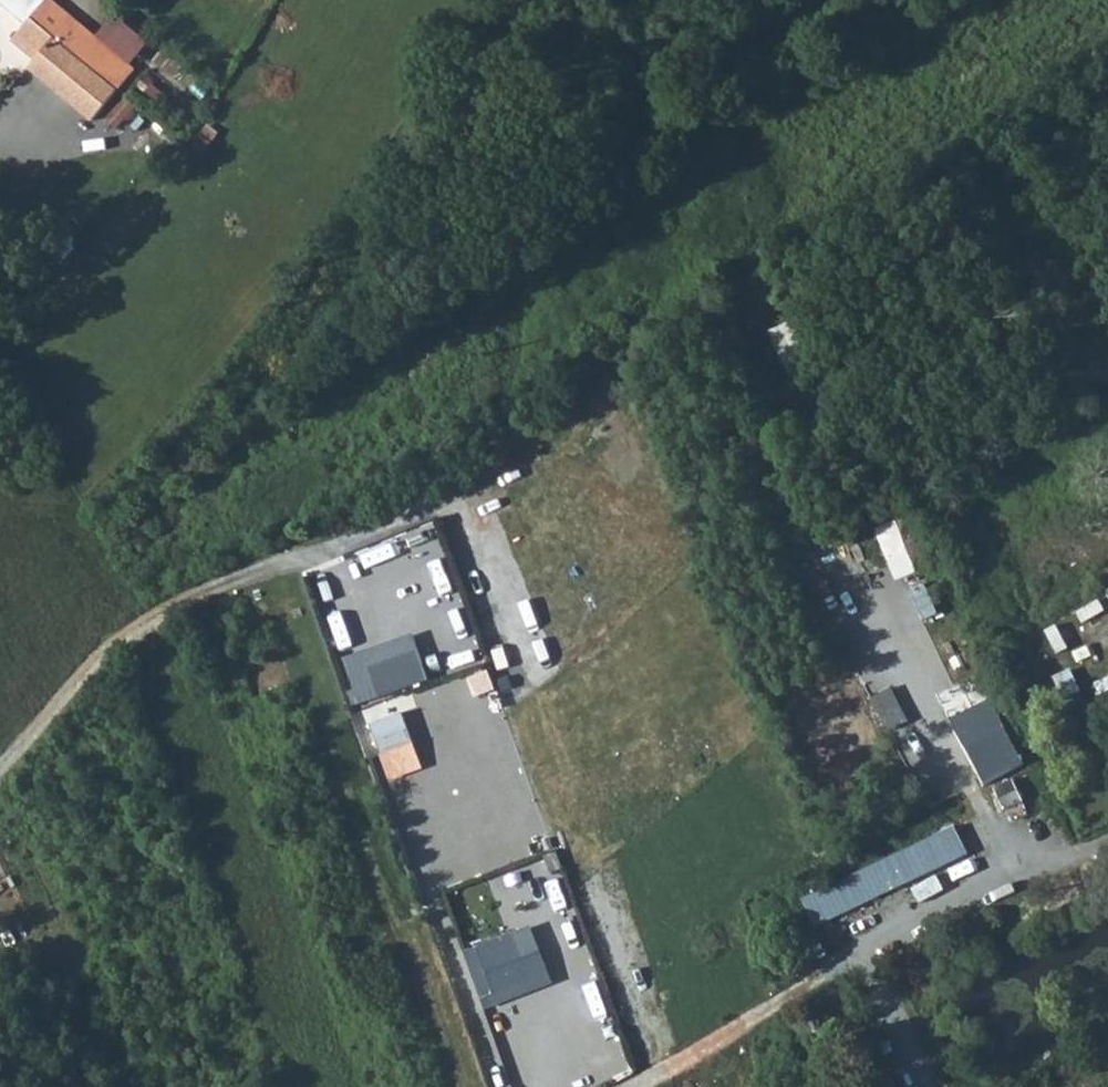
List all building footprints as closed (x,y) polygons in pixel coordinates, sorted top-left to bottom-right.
[(21,28),(46,0),(0,0),(0,8),(21,28)] [(49,0),(46,0),(21,28),(12,41),(31,60),(26,68),(94,118),(135,70),(49,0)] [(771,327),(793,378),(820,366),(798,315),(771,327)] [(928,622),(944,660),(964,652),(948,614),(928,622)] [(418,631),(348,656),(363,699),(434,674),(418,631)] [(1064,695),(1082,689),(1074,667),(1057,673),(1064,695)] [(1086,730),(1102,722),(1088,695),(1072,702),(1086,730)] [(965,743),(1002,728),(990,698),(953,712),(965,743)] [(405,711),(374,722),(391,775),(423,765),(405,711)] [(1022,776),(995,788),(1011,823),(1038,811),(1022,776)] [(956,829),(806,900),(818,926),(968,855),(956,829)] [(547,984),(527,927),(470,947),(490,1004),(547,984)]
